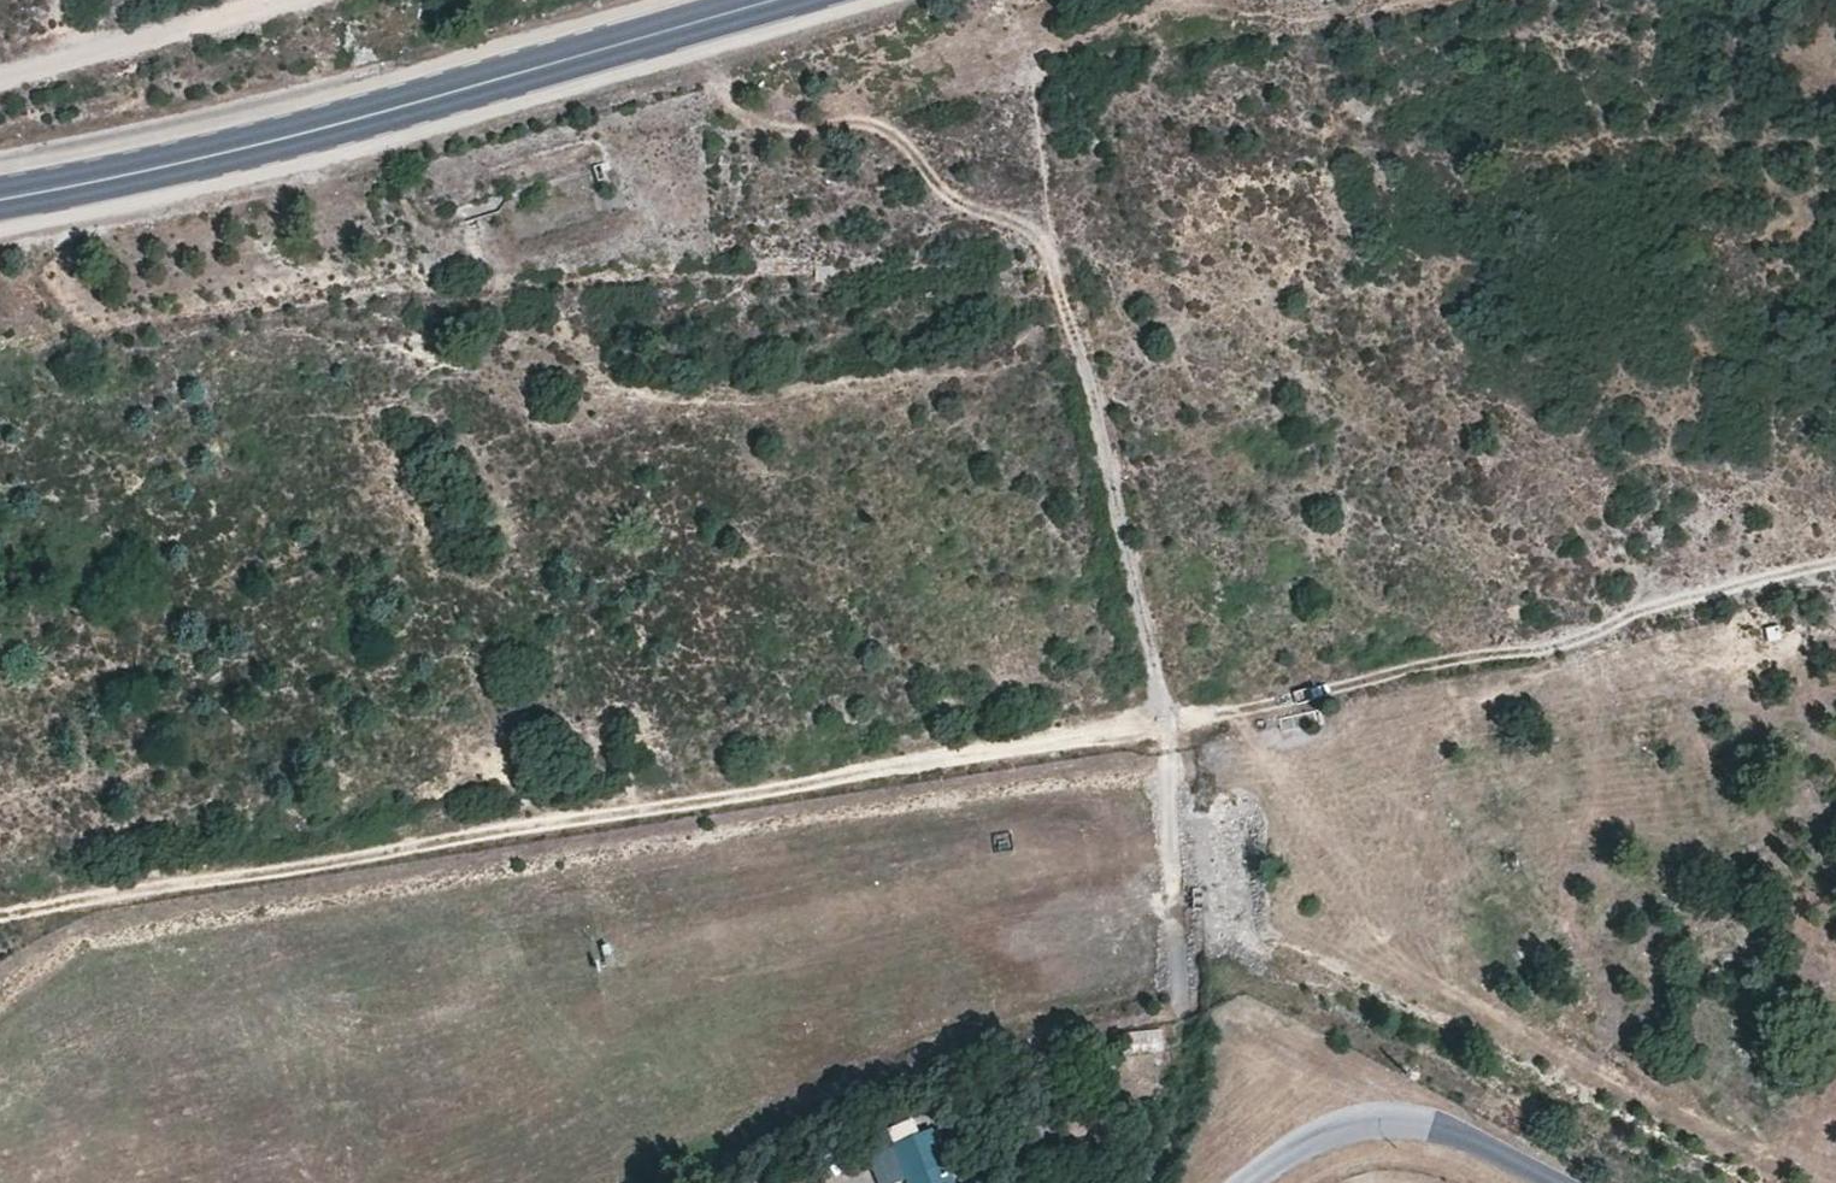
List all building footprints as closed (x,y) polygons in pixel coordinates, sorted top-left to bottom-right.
[(889,1128),(893,1145),(869,1151),(876,1182),(881,1182),(943,1168),(931,1118),(889,1128)]
